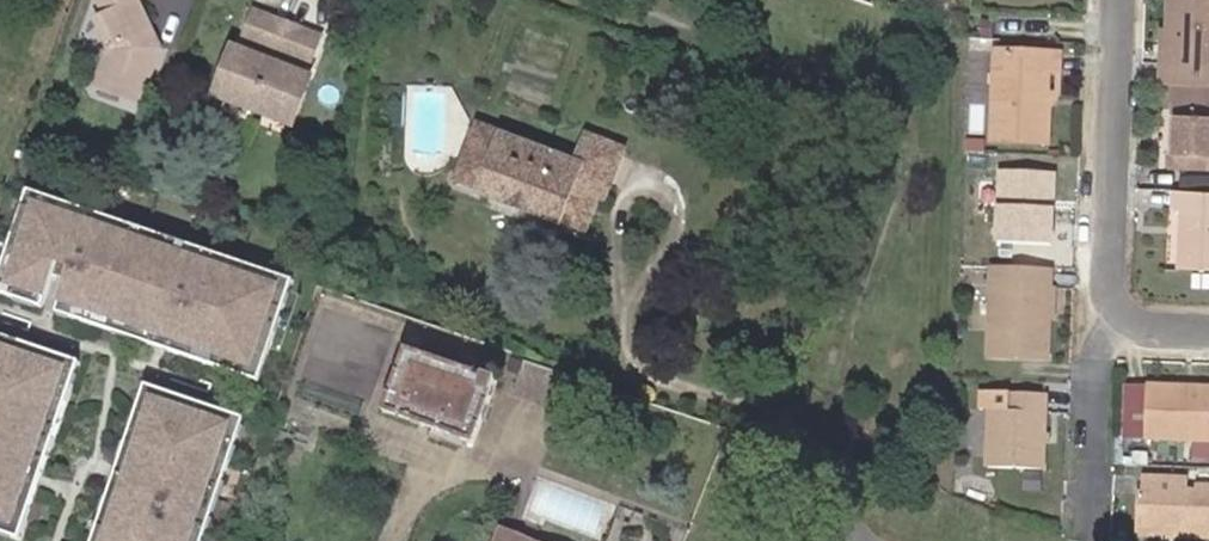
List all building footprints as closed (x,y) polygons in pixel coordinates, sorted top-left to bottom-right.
[(98,4),(104,15),(94,19),(112,53),(108,54),(96,88),(141,106),(161,48),(138,0),(99,0),(98,4)] [(1208,87),(1208,0),(1169,0),(1168,26),(1167,61),(1166,85),(1172,85),(1208,87)] [(316,39),(252,14),(242,40),(246,42),(243,53),(234,50),(218,92),(291,121),(306,79),(301,77),(316,39)] [(978,104),(987,104),(989,53),(980,53),(978,104)] [(989,53),(987,104),(986,142),(1044,145),(1046,116),(1049,77),(1056,77),(1056,56),(989,53)] [(1056,77),(1049,77),(1046,116),(1061,96),(1061,78),(1056,77)] [(1172,85),(1170,166),(1208,167),(1208,87),(1172,85)] [(460,175),(558,216),(558,213),(585,224),(597,194),(602,195),(606,197),(625,146),(611,140),(588,132),(578,157),(482,121),(460,175)] [(998,228),(1050,230),(1053,176),(1000,175),(998,228)] [(1174,190),(1174,208),(1180,209),(1180,268),(1208,269),(1208,191),(1174,190)] [(30,193),(0,282),(0,295),(260,383),(294,282),(30,193)] [(1048,270),(990,268),(987,356),(1045,359),(1047,318),(1048,290),(1048,270)] [(1055,289),(1048,290),(1047,318),(1053,318),(1055,289)] [(0,338),(0,535),(18,540),(20,540),(79,364),(0,338)] [(491,369),(428,347),(425,354),(407,348),(384,410),(430,428),(428,434),(462,447),(465,439),(476,442),(498,378),(490,375),(491,369)] [(561,374),(527,363),(518,391),(552,402),(561,374)] [(147,387),(94,540),(205,540),(246,421),(147,387)] [(1145,439),(1145,387),(1128,387),(1127,439),(1145,439)] [(1196,395),(1195,389),(1145,387),(1145,439),(1145,441),(1208,443),(1208,395),(1196,395)] [(1041,447),(1042,440),(1044,399),(982,396),(981,413),(990,414),(988,471),(1041,473),(1041,447)] [(1148,452),(1136,451),(1135,463),(1148,463),(1148,452)] [(1197,484),(1197,491),(1188,490),(1188,477),(1144,476),(1144,493),(1140,492),(1139,535),(1163,536),(1173,536),(1208,538),(1208,484),(1197,484)] [(490,540),(528,540),(496,527),(490,540)]
